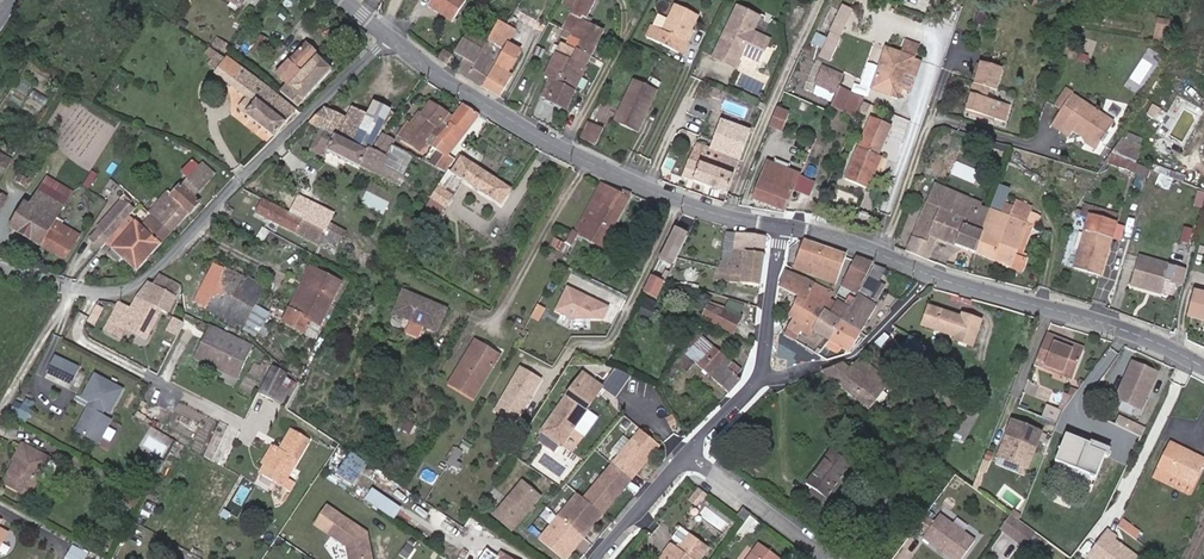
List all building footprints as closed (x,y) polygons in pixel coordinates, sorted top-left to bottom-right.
[(241,7),(232,0),(226,0),(239,10),(241,7)] [(427,6),(451,21),(465,0),(431,0),(427,6)] [(544,76),(549,78),(573,91),(602,31),(587,24),(588,21),(585,19),(595,0),(578,0),(562,31),(570,34),(564,45),(554,41),(550,51),(555,54),(544,76)] [(840,3),(817,56),(830,61),(852,8),(840,3)] [(759,16),(737,6),(713,55),(735,66),(741,52),(759,61),(769,39),(752,31),(759,16)] [(696,19),(672,7),(659,33),(650,28),(646,35),(682,52),(685,46),(683,45),(696,19)] [(972,14),(971,24),(977,25),(979,16),(972,14)] [(181,18),(179,21),(188,27),(190,24),(181,18)] [(188,27),(179,21),(176,24),(186,30),(188,27)] [(456,72),(481,87),(497,60),(489,55),(494,45),(467,30),(453,53),(463,59),(456,72)] [(258,55),(268,40),(270,41),(272,37),(263,31),(260,35),(262,38),(253,52),(258,55)] [(816,32),(812,43),(821,47),(825,36),(816,32)] [(642,37),(635,33),(631,41),(638,45),(642,37)] [(225,55),(227,53),(231,47),(217,38),(212,45),(225,55)] [(907,90),(918,59),(909,56),(911,52),(916,50),(918,44),(903,39),(899,53),(884,47),(870,88),(895,97),(899,87),(907,90)] [(497,60),(481,87),(499,98),(511,76),(507,73),(521,50),(507,43),(497,60)] [(298,105),(331,71),(304,45),(275,76),(278,78),(272,84),(298,105)] [(442,58),(445,52),(440,49),(437,54),(442,58)] [(239,109),(274,138),(294,112),(262,87),(263,85),(228,58),(226,61),(217,54),(208,66),(217,72),(216,74),(247,100),(239,109)] [(968,95),(967,99),(1007,110),(1008,105),(984,99),(987,88),(992,89),(997,68),(976,62),(971,84),(974,85),(971,96),(968,95)] [(833,94),(843,73),(821,63),(811,84),(833,94)] [(564,109),(573,91),(549,78),(541,96),(546,98),(545,100),(564,109)] [(635,131),(655,90),(633,78),(613,120),(635,131)] [(838,112),(845,95),(835,90),(828,107),(838,112)] [(1058,116),(1049,128),(1067,140),(1071,134),(1080,140),(1083,137),(1088,140),(1086,144),(1097,151),(1100,147),(1102,148),(1106,141),(1104,140),(1113,126),(1071,98),(1063,93),(1051,112),(1058,116)] [(854,119),(861,102),(845,95),(838,112),(854,119)] [(1007,110),(967,99),(963,111),(1003,123),(1007,110)] [(409,126),(400,139),(421,153),(426,145),(432,149),(439,140),(431,135),(447,115),(430,103),(423,113),(419,111),(409,126)] [(351,110),(346,120),(336,137),(369,153),(390,112),(373,104),(366,117),(351,110)] [(452,150),(477,116),(463,107),(454,119),(447,115),(431,135),(439,140),(452,150)] [(323,109),(308,124),(320,129),(326,132),(336,137),(346,120),(323,109)] [(775,110),(768,127),(780,132),(787,115),(775,110)] [(725,193),(748,131),(720,120),(709,149),(695,143),(682,177),(725,193)] [(876,158),(889,128),(870,120),(844,179),(866,189),(879,160),(876,158)] [(594,145),(602,129),(588,122),(580,138),(594,145)] [(400,139),(409,126),(407,124),(398,137),(400,139)] [(1047,131),(1065,143),(1067,140),(1049,128),(1047,131)] [(326,132),(320,129),(309,151),(324,159),(328,153),(360,169),(361,167),(380,176),(394,148),(391,147),(384,161),(371,154),(369,153),(336,137),(326,132)] [(1149,175),(1151,166),(1137,163),(1143,137),(1118,131),(1109,166),(1149,175)] [(397,142),(384,134),(371,154),(384,161),(391,147),(394,148),(397,142)] [(457,153),(452,150),(439,140),(432,149),(444,157),(436,169),(445,174),(457,153)] [(1084,146),(1095,153),(1097,151),(1086,144),(1084,146)] [(394,148),(380,176),(400,186),(413,158),(394,148)] [(499,167),(475,151),(470,159),(483,167),(495,175),(499,167)] [(12,161),(0,154),(0,173),(3,175),(12,161)] [(501,206),(511,190),(461,158),(451,174),(449,172),(426,207),(440,216),(444,209),(446,210),(453,198),(444,192),(455,176),(501,206)] [(188,180),(172,198),(175,200),(189,213),(191,214),(200,204),(193,198),(215,174),(203,164),(200,168),(193,162),(182,175),(188,180)] [(752,200),(784,212),(792,194),(798,178),(767,165),(752,200)] [(13,182),(28,191),(33,183),(19,175),(13,182)] [(811,181),(799,176),(798,178),(792,194),(803,199),(811,181)] [(510,188),(514,183),(505,177),(502,182),(510,188)] [(55,222),(73,195),(48,179),(30,206),(25,203),(10,228),(39,247),(41,245),(65,260),(79,237),(55,222)] [(600,184),(574,232),(600,247),(627,200),(600,184)] [(934,186),(903,256),(926,264),(935,239),(974,255),(988,212),(979,208),(980,205),(934,186)] [(152,215),(172,232),(189,213),(175,200),(172,198),(161,188),(144,207),(149,212),(152,215)] [(137,271),(172,232),(152,215),(141,227),(138,224),(133,220),(139,214),(124,200),(98,229),(106,236),(97,246),(107,255),(108,254),(117,262),(121,257),(137,271)] [(304,220),(263,200),(256,215),(296,235),(304,220)] [(1031,208),(1015,201),(1012,207),(1012,208),(1028,214),(1031,208)] [(1083,202),(1078,218),(1088,221),(1090,213),(1116,221),(1118,213),(1083,202)] [(312,204),(304,220),(325,230),(328,223),(332,214),(312,204)] [(988,212),(974,255),(991,261),(1009,216),(1012,208),(1012,207),(1004,204),(999,216),(988,212)] [(1009,216),(1025,222),(1028,214),(1012,208),(1009,216)] [(424,209),(420,217),(435,226),(439,219),(424,209)] [(149,212),(138,224),(141,227),(152,215),(149,212)] [(1099,277),(1116,221),(1090,213),(1088,221),(1072,268),(1099,277)] [(1024,225),(1025,222),(1009,216),(991,261),(1008,268),(1021,273),(1026,262),(1021,260),(1013,257),(1025,226),(1024,225)] [(325,230),(304,220),(296,235),(317,245),(321,237),(325,230)] [(328,223),(325,230),(321,237),(339,246),(346,233),(328,223)] [(1013,257),(1021,260),(1033,229),(1025,226),(1013,257)] [(1191,231),(1183,228),(1178,244),(1186,246),(1191,231)] [(672,232),(659,259),(672,266),(686,239),(672,232)] [(758,286),(765,239),(725,234),(721,263),(715,281),(758,286)] [(549,247),(566,256),(570,247),(553,239),(549,247)] [(834,287),(840,272),(817,263),(822,249),(802,243),(792,270),(834,287)] [(817,263),(840,272),(845,257),(822,249),(817,263)] [(1131,288),(1158,296),(1162,284),(1173,287),(1179,269),(1141,257),(1131,288)] [(857,292),(872,266),(855,260),(842,286),(857,292)] [(193,303),(224,321),(234,302),(225,297),(237,275),(226,269),(225,271),(213,265),(193,303)] [(892,274),(875,267),(859,294),(876,302),(885,286),(879,283),(882,278),(889,280),(892,274)] [(309,268),(302,283),(309,286),(317,272),(309,268)] [(1173,287),(1180,289),(1184,271),(1179,269),(1173,287)] [(341,284),(317,272),(309,286),(302,283),(282,322),(313,338),(341,284)] [(817,307),(829,314),(835,303),(836,300),(830,297),(832,294),(786,273),(779,288),(793,295),(800,298),(795,306),(789,318),(793,320),(804,327),(817,307)] [(148,284),(145,287),(139,296),(130,310),(119,305),(110,321),(140,337),(148,323),(153,326),(162,310),(167,313),(176,299),(174,298),(180,286),(162,275),(153,288),(148,284)] [(234,302),(247,280),(237,275),(225,297),(234,302)] [(224,321),(242,331),(256,306),(267,286),(249,276),(247,280),(234,302),(224,321)] [(662,286),(649,279),(642,292),(656,299),(662,286)] [(565,285),(554,307),(598,327),(609,305),(565,285)] [(404,292),(395,314),(439,333),(448,310),(404,292)] [(1203,320),(1203,295),(1192,293),(1187,316),(1203,320)] [(789,303),(795,306),(800,298),(793,295),(789,303)] [(842,322),(860,334),(875,307),(858,296),(849,311),(842,322)] [(708,306),(739,320),(744,308),(727,303),(725,308),(709,302),(708,306)] [(829,314),(842,322),(849,311),(835,303),(829,314)] [(269,313),(256,306),(242,331),(256,338),(269,313)] [(741,321),(739,320),(708,306),(702,320),(735,336),(741,321)] [(813,332),(830,342),(842,322),(829,314),(817,307),(804,327),(793,320),(784,336),(794,343),(800,333),(808,339),(813,332)] [(960,319),(928,308),(921,326),(953,339),(952,341),(972,348),(981,323),(962,316),(960,319)] [(849,354),(860,334),(842,322),(830,342),(849,354)] [(148,323),(140,337),(146,340),(153,326),(148,323)] [(252,349),(210,327),(194,359),(237,380),(252,349)] [(714,348),(695,331),(681,354),(694,366),(696,367),(698,366),(728,394),(741,381),(736,377),(740,372),(714,348)] [(883,334),(877,340),(888,350),(893,343),(883,334)] [(1046,335),(1034,366),(1073,381),(1083,356),(1053,344),(1056,338),(1046,335)] [(897,358),(909,366),(921,345),(909,338),(897,358)] [(1086,349),(1056,338),(1053,344),(1083,356),(1086,349)] [(466,355),(467,356),(475,342),(474,341),(466,355)] [(449,385),(463,393),(488,350),(482,346),(475,342),(467,356),(449,385)] [(921,345),(909,366),(919,373),(931,351),(921,345)] [(488,350),(463,393),(473,399),(499,356),(488,350)] [(681,354),(675,364),(686,374),(694,366),(681,354)] [(71,389),(80,370),(55,358),(46,377),(71,389)] [(865,364),(860,360),(850,370),(844,365),(821,373),(854,399),(863,386),(854,378),(865,364)] [(1139,410),(1155,374),(1131,363),(1115,399),(1139,410)] [(890,383),(865,364),(854,378),(863,386),(854,399),(868,410),(890,383)] [(270,368),(258,395),(275,403),(286,381),(288,377),(270,368)] [(540,380),(520,368),(502,399),(521,411),(540,380)] [(110,413),(123,390),(95,374),(83,398),(94,404),(91,410),(87,412),(83,419),(85,423),(79,434),(98,444),(111,420),(102,415),(105,410),(110,413)] [(571,426),(574,429),(604,388),(584,374),(538,437),(554,449),(558,443),(571,426)] [(286,381),(275,403),(283,407),(294,385),(286,381)] [(932,401),(938,405),(943,397),(937,393),(932,401)] [(943,397),(938,405),(959,419),(965,411),(944,396),(943,397)] [(18,420),(27,425),(37,406),(28,401),(18,420)] [(978,416),(967,410),(952,437),(951,439),(963,446),(978,416)] [(165,436),(170,429),(152,420),(148,427),(165,436)] [(1040,432),(1013,422),(1000,456),(1027,466),(1040,432)] [(561,445),(574,429),(571,426),(558,443),(561,445)] [(278,475),(274,482),(290,491),(295,483),(289,479),(312,444),(290,430),(283,442),(286,445),(282,452),(276,448),(264,466),(278,475)] [(144,438),(153,443),(156,436),(147,431),(144,438)] [(660,447),(642,431),(583,499),(577,494),(538,539),(562,558),(564,558),(575,547),(572,545),(588,526),(591,528),(625,488),(618,482),(630,468),(637,474),(660,447)] [(1088,451),(1090,446),(1065,436),(1055,462),(1096,479),(1104,458),(1088,451)] [(260,464),(264,466),(276,448),(272,445),(260,464)] [(1192,490),(1203,465),(1203,463),(1168,445),(1155,472),(1192,490)] [(29,497),(50,460),(24,446),(4,484),(29,497)] [(1106,452),(1090,446),(1088,451),(1104,458),(1106,452)] [(457,449),(447,466),(455,471),(461,461),(458,459),(463,452),(457,449)] [(829,501),(853,468),(830,452),(807,485),(813,490),(804,501),(827,519),(836,507),(829,501)] [(144,469),(157,474),(162,459),(149,455),(144,469)] [(354,484),(364,468),(351,459),(340,474),(354,484)] [(637,474),(630,468),(618,482),(625,488),(637,474)] [(1188,498),(1192,490),(1155,472),(1151,480),(1188,498)] [(541,497),(523,482),(494,516),(512,531),(541,497)] [(143,496),(129,487),(120,501),(134,510),(143,496)] [(377,510),(383,502),(371,493),(365,502),(377,510)] [(743,510),(737,517),(745,523),(751,515),(743,510)] [(340,515),(328,534),(347,546),(349,558),(371,558),(369,542),(366,543),(365,538),(368,537),(367,533),(340,515)] [(924,539),(940,552),(946,556),(950,558),(965,558),(977,543),(942,516),(924,539)] [(1022,548),(1033,534),(1011,517),(1000,532),(1022,548)] [(1135,531),(1121,521),(1117,529),(1130,538),(1135,531)] [(588,526),(572,545),(575,547),(591,528),(588,526)] [(709,550),(679,528),(671,539),(681,546),(678,550),(671,545),(661,558),(701,558),(709,550)] [(1106,529),(1087,554),(1094,558),(1134,558),(1135,557),(1112,539),(1114,536),(1106,529)] [(1134,541),(1139,534),(1135,531),(1130,538),(1134,541)] [(759,545),(748,558),(777,558),(759,545)]
